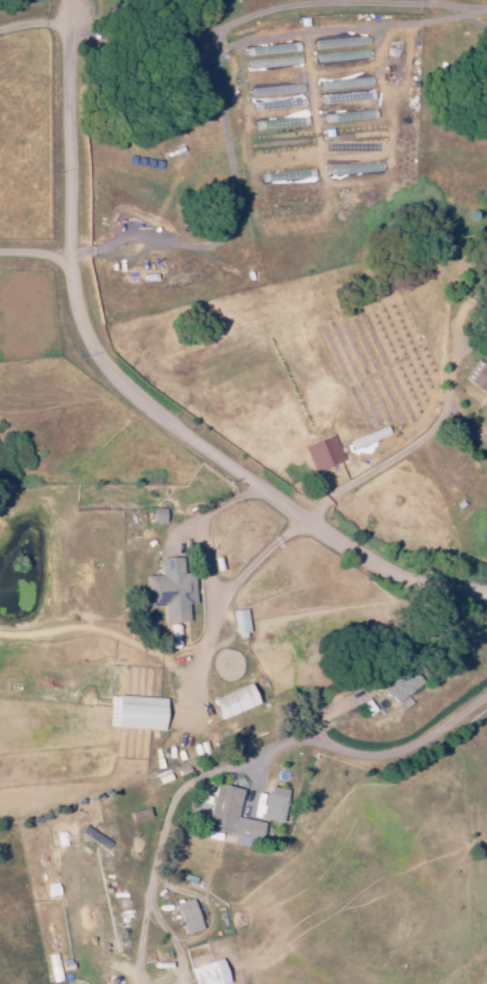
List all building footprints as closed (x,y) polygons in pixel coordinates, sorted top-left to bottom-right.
[(475,362),(464,380),(486,394),(486,369),(475,362)] [(302,447),(313,473),(343,461),(332,435),(302,447)] [(163,522),(164,509),(150,509),(149,522),(163,522)] [(144,576),(145,607),(162,606),(163,622),(187,621),(186,604),(194,604),(192,573),(181,574),(180,558),(159,558),(160,575),(144,576)] [(247,637),(245,610),(231,611),(234,638),(247,637)] [(380,689),(392,704),(419,683),(408,668),(380,689)] [(210,697),(216,718),(254,706),(247,685),(210,697)] [(161,730),(163,698),(107,696),(106,728),(161,730)] [(240,789),(213,784),(204,830),(235,836),(233,844),(242,846),(243,838),(258,841),(262,823),(235,818),(240,789)] [(286,790),(266,786),(259,819),(279,823),(286,790)] [(182,934),(200,931),(193,899),(175,903),(182,934)] [(188,955),(193,954),(196,967),(187,969),(191,983),(226,983),(220,959),(210,962),(206,944),(187,949),(188,955)]
